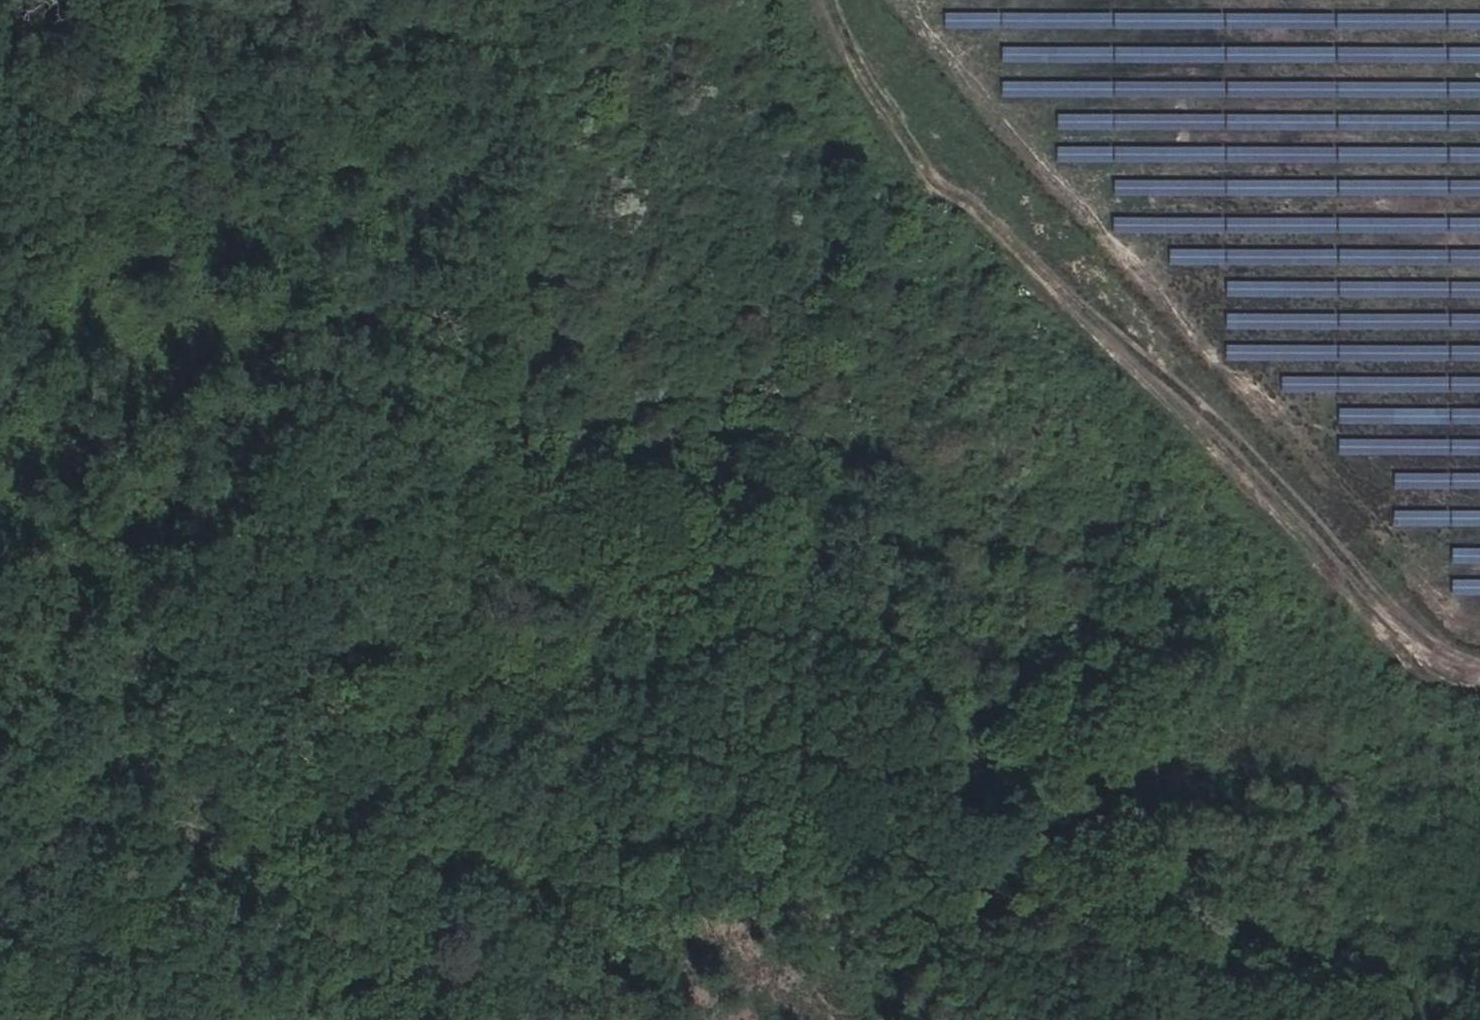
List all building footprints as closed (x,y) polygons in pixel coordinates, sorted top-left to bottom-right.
[(1115,178),(1115,191),(1160,191),(1160,178),(1115,178)]
